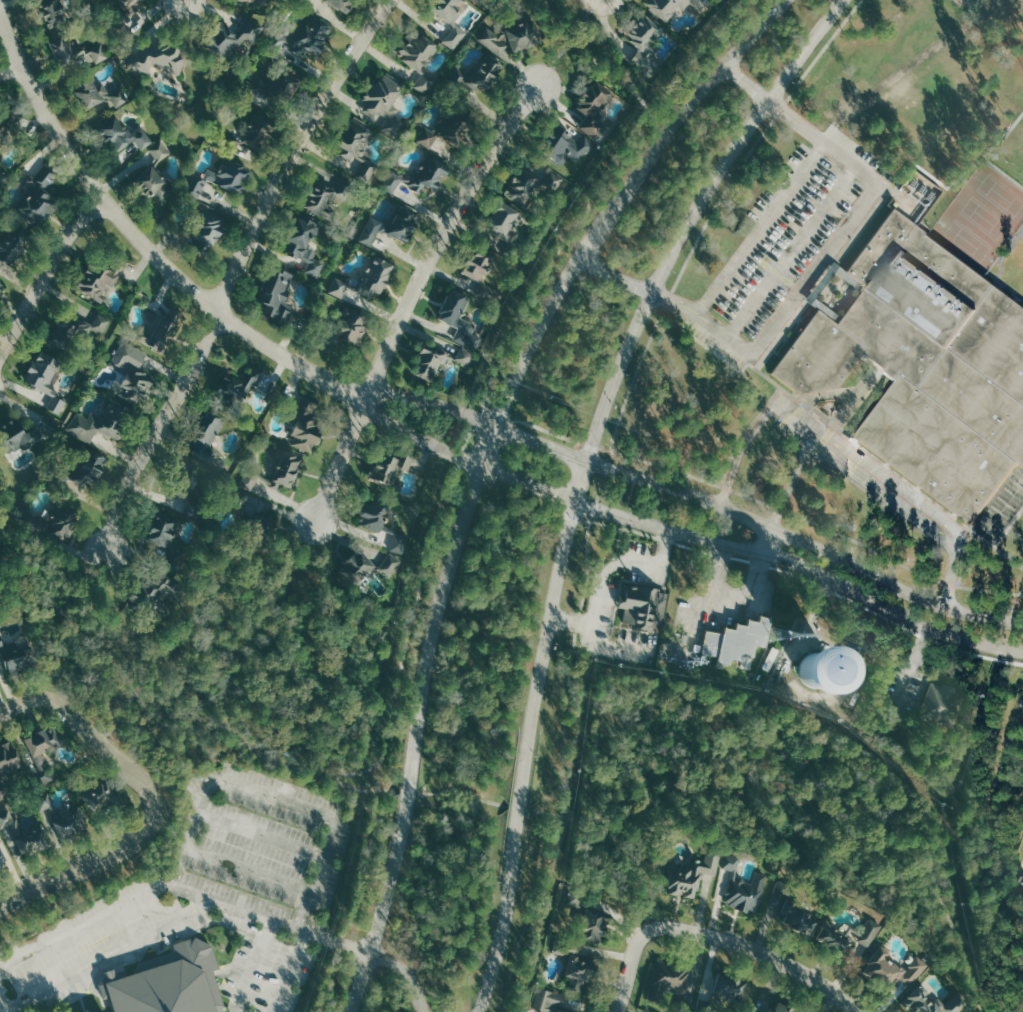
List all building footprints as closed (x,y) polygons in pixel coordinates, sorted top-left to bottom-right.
[(32,2),(36,0),(60,0),(68,20),(44,30),(32,2)] [(119,9),(115,0),(142,0),(140,8),(120,20),(128,32),(111,42),(101,26),(116,17),(116,13),(119,9)] [(345,14),(323,0),(354,0),(345,14)] [(428,11),(436,0),(464,0),(451,18),(455,24),(466,32),(452,49),(440,40),(452,26),(449,20),(447,24),(428,11)] [(664,20),(679,4),(683,8),(690,1),(699,10),(708,0),(646,0),(644,2),(664,20)] [(336,27),(319,56),(313,52),(311,56),(305,52),(301,59),(281,47),(276,53),(263,45),(274,28),(287,36),(298,16),(304,20),(309,10),(336,27)] [(633,60),(648,72),(656,62),(647,55),(650,50),(647,48),(662,29),(644,14),(640,16),(627,33),(632,37),(630,39),(642,48),(633,60)] [(246,16),(263,25),(254,43),(245,38),(232,52),(223,53),(204,35),(220,20),(234,32),(246,16)] [(499,29),(503,39),(507,39),(511,52),(543,44),(533,18),(499,29)] [(58,69),(79,59),(91,65),(109,57),(100,39),(84,47),(74,26),(44,40),(58,69)] [(476,38),(485,26),(507,44),(498,56),(476,38)] [(424,95),(410,86),(419,73),(399,59),(401,56),(392,50),(399,39),(405,43),(408,39),(407,38),(408,36),(407,35),(412,28),(435,44),(420,66),(436,77),(424,95)] [(131,48),(124,66),(148,75),(152,66),(175,75),(180,73),(186,58),(177,54),(179,48),(154,39),(152,44),(140,40),(136,50),(131,48)] [(461,81),(470,68),(475,70),(486,54),(502,65),(484,89),(478,85),(474,90),(461,81)] [(287,107),(257,88),(249,101),(238,94),(247,79),(255,84),(257,81),(267,87),(272,79),(268,76),(277,59),(305,76),(287,107)] [(456,65),(466,73),(460,81),(470,89),(462,100),(441,86),(456,65)] [(83,110),(103,98),(110,98),(116,108),(130,100),(120,83),(108,91),(101,79),(95,83),(85,67),(64,80),(83,110)] [(392,136),(380,128),(387,117),(376,111),(372,117),(360,110),(364,103),(358,100),(365,90),(367,91),(372,84),(373,85),(381,72),(401,85),(390,103),(397,108),(392,116),(401,122),(392,136)] [(577,101),(581,103),(578,107),(586,114),(598,122),(601,118),(597,115),(614,92),(595,77),(577,101)] [(256,85),(250,79),(241,87),(265,113),(278,101),(261,81),(256,85)] [(19,114),(0,142),(0,101),(19,114)] [(432,132),(455,147),(457,143),(462,146),(465,141),(461,137),(471,122),(449,107),(432,132)] [(257,151),(239,139),(241,136),(234,132),(239,124),(246,129),(256,112),(274,124),(257,151)] [(140,149),(133,140),(114,154),(95,129),(115,114),(126,128),(127,127),(131,132),(138,127),(140,125),(151,141),(140,149)] [(576,126),(594,139),(603,127),(598,122),(586,114),(576,126)] [(368,181),(355,175),(362,161),(352,156),(349,159),(338,153),(342,148),(335,144),(349,117),(373,130),(363,148),(365,151),(363,155),(361,156),(377,164),(368,181)] [(13,138),(0,122),(0,148),(13,138)] [(549,162),(535,153),(556,124),(576,140),(585,134),(594,146),(576,161),(567,155),(565,159),(562,162),(559,165),(551,160),(549,162)] [(424,128),(415,141),(428,149),(436,135),(424,128)] [(131,180),(150,164),(157,159),(149,149),(160,141),(169,152),(158,160),(154,168),(171,188),(157,200),(150,192),(144,197),(131,180)] [(407,184),(425,152),(451,166),(444,178),(440,175),(433,188),(423,182),(418,190),(407,184)] [(237,193),(207,178),(197,198),(184,192),(193,173),(203,175),(207,167),(216,172),(224,155),(250,168),(237,193)] [(34,224),(37,220),(43,225),(59,203),(54,199),(57,195),(48,188),(59,174),(44,162),(34,176),(31,173),(26,179),(28,181),(20,191),(26,195),(15,209),(34,224)] [(532,197),(526,208),(503,193),(520,166),(538,177),(543,180),(543,189),(541,191),(534,185),(528,195),(532,197)] [(8,175),(0,185),(0,169),(8,175)] [(379,186),(390,170),(401,177),(390,193),(379,186)] [(544,180),(550,170),(563,178),(554,192),(544,186),(544,180)] [(329,218),(302,205),(315,180),(331,188),(332,187),(335,188),(341,177),(354,184),(345,201),(335,196),(334,197),(330,201),(327,207),(333,211),(329,218)] [(482,228),(498,197),(522,210),(512,229),(518,232),(513,240),(507,241),(482,228)] [(382,233),(397,204),(418,214),(414,221),(416,222),(405,244),(382,233)] [(206,256),(214,238),(217,239),(223,226),(221,225),(224,217),(201,207),(190,232),(200,237),(193,251),(206,256)] [(985,276),(1022,304),(1022,465),(1018,462),(972,524),(856,435),(896,378),(863,353),(838,388),(799,392),(771,374),(818,310),(836,322),(866,286),(846,270),(893,207),(928,233),(985,276)] [(316,277),(304,271),(309,262),(297,257),(297,258),(287,253),(288,250),(282,247),(298,214),(321,224),(316,235),(312,234),(307,246),(316,250),(312,258),(323,263),(316,277)] [(358,240),(367,223),(379,229),(370,246),(358,240)] [(2,258),(12,264),(28,236),(7,224),(0,238),(0,262),(2,258)] [(501,251),(507,241),(514,241),(521,245),(514,258),(501,251)] [(459,272),(472,245),(492,255),(479,282),(459,272)] [(100,303),(105,295),(101,293),(107,284),(112,287),(128,261),(112,251),(103,266),(92,260),(75,287),(100,303)] [(352,290),(361,270),(363,271),(364,268),(366,269),(373,253),(394,263),(383,287),(382,287),(379,293),(373,291),(370,298),(352,290)] [(285,325),(271,319),(272,316),(262,312),(265,305),(255,300),(269,267),(278,272),(280,269),(293,274),(286,289),(289,290),(284,300),(292,304),(289,310),(291,311),(285,325)] [(327,291),(334,276),(348,283),(340,298),(327,291)] [(478,282),(502,293),(497,305),(473,294),(478,282)] [(436,317),(450,288),(470,297),(461,317),(475,324),(471,333),(481,337),(475,350),(453,340),(459,327),(436,317)] [(158,312),(147,333),(143,331),(138,340),(163,353),(184,313),(170,305),(165,316),(158,312)] [(334,337),(355,346),(359,338),(361,339),(366,326),(361,324),(365,314),(343,305),(337,319),(341,320),(334,337)] [(107,320),(100,333),(88,326),(72,355),(45,340),(50,330),(54,332),(58,327),(54,325),(63,309),(92,326),(98,315),(107,320)] [(317,348),(323,334),(342,342),(336,356),(317,348)] [(121,339),(111,357),(120,363),(117,369),(124,374),(119,383),(113,380),(108,389),(134,404),(138,397),(144,397),(154,378),(131,366),(129,366),(125,364),(135,346),(121,339)] [(423,343),(410,373),(432,382),(445,353),(423,343)] [(453,359),(461,347),(472,354),(464,366),(453,359)] [(58,413),(46,407),(52,395),(22,378),(38,348),(63,362),(57,374),(55,373),(51,381),(54,383),(51,389),(59,393),(57,397),(65,402),(58,413)] [(225,374),(212,397),(235,410),(252,381),(257,383),(264,371),(252,364),(243,381),(231,374),(229,376),(225,374)] [(292,443),(295,436),(291,434),(295,425),(290,419),(300,394),(318,401),(316,408),(313,407),(311,414),(313,415),(313,417),(320,428),(311,451),(292,443)] [(134,409),(119,438),(115,439),(95,428),(88,441),(67,429),(77,412),(87,417),(90,411),(103,418),(107,410),(104,407),(110,397),(134,409)] [(210,464),(184,447),(208,409),(226,420),(210,446),(219,451),(210,464)] [(35,428),(32,427),(25,432),(13,415),(0,425),(0,440),(7,451),(12,448),(14,451),(21,446),(22,449),(26,449),(41,436),(43,432),(52,437),(60,421),(43,413),(35,428)] [(61,489),(39,477),(48,462),(66,473),(83,443),(109,459),(94,486),(86,481),(83,486),(67,478),(61,489)] [(240,485),(250,490),(257,476),(275,485),(278,478),(288,483),(301,456),(284,448),(283,451),(276,447),(272,456),(279,459),(280,463),(271,481),(258,475),(247,469),(240,485)] [(395,460),(393,457),(378,451),(372,468),(370,467),(367,475),(387,482),(395,460)] [(400,452),(396,464),(408,469),(413,456),(400,452)] [(196,519),(181,512),(185,502),(182,497),(162,486),(178,454),(199,465),(187,489),(190,500),(202,505),(196,519)] [(193,485),(208,484),(207,462),(184,464),(185,481),(192,480),(192,492),(176,492),(177,506),(194,506),(193,485)] [(230,482),(252,492),(242,513),(249,516),(261,513),(262,516),(270,514),(275,531),(265,534),(267,541),(247,547),(248,520),(219,507),(230,482)] [(377,493),(374,501),(369,502),(366,501),(364,508),(360,506),(358,514),(361,516),(358,524),(379,532),(391,498),(377,493)] [(19,518),(29,509),(44,517),(50,505),(55,508),(59,500),(81,511),(66,541),(44,530),(36,537),(19,518)] [(177,569),(161,563),(168,546),(147,538),(157,514),(177,522),(170,540),(174,548),(183,552),(177,569)] [(393,531),(407,534),(402,554),(388,550),(393,531)] [(360,550),(354,554),(352,552),(341,562),(345,566),(339,571),(352,586),(367,572),(378,572),(386,578),(399,561),(388,553),(380,565),(373,565),(360,550)] [(124,597),(140,578),(146,583),(160,566),(190,591),(179,604),(167,594),(161,597),(145,615),(124,597)] [(667,593),(627,586),(621,622),(660,629),(667,593)] [(707,630),(703,652),(719,656),(718,661),(731,663),(731,658),(742,661),(742,655),(754,657),(756,646),(764,647),(770,619),(760,617),(759,621),(749,620),(747,625),(737,624),(736,628),(725,628),(723,633),(707,630)] [(5,668),(8,667),(11,675),(37,667),(31,645),(16,649),(14,641),(7,643),(6,640),(2,641),(0,634),(0,652),(5,668)] [(921,716),(954,727),(965,692),(932,681),(921,716)] [(30,772),(37,786),(52,779),(44,763),(48,761),(43,752),(63,742),(54,724),(23,738),(38,769),(30,772)] [(13,794),(7,781),(26,772),(11,739),(0,744),(1,747),(0,747),(0,779),(2,784),(0,785),(0,800),(13,794)] [(92,810),(110,799),(117,810),(127,803),(119,790),(116,792),(107,778),(90,789),(86,784),(79,789),(92,810)] [(34,796),(39,810),(50,805),(53,813),(51,814),(55,822),(53,822),(60,840),(90,828),(79,802),(70,806),(69,804),(56,810),(48,790),(34,796)] [(1,828),(10,823),(17,837),(14,838),(24,860),(53,846),(43,824),(24,833),(14,812),(11,814),(8,809),(0,813),(0,826),(1,828)] [(718,876),(722,854),(709,851),(706,863),(693,860),(693,863),(674,859),(667,893),(698,899),(703,873),(718,876)] [(769,874),(757,871),(755,880),(738,876),(742,857),(727,854),(724,868),(734,870),(726,905),(760,913),(769,874)] [(570,894),(572,905),(582,903),(580,892),(570,894)] [(782,918),(811,937),(822,919),(793,901),(782,918)] [(606,941),(608,911),(584,910),(583,941),(606,941)] [(885,926),(872,917),(862,932),(849,923),(844,931),(829,920),(816,938),(845,958),(858,940),(869,948),(885,926)] [(223,1005),(219,1011),(105,1011),(111,1010),(103,982),(135,972),(140,961),(174,949),(172,943),(194,936),(214,945),(220,969),(214,971),(223,1005)] [(930,965),(920,955),(907,970),(890,955),(892,952),(883,944),(866,964),(890,985),(899,975),(912,986),(930,965)] [(598,967),(578,953),(560,981),(581,994),(598,967)] [(694,968),(661,960),(652,996),(667,1000),(668,995),(686,999),(694,968)] [(700,999),(713,1002),(714,999),(746,1005),(751,982),(733,978),(734,974),(706,968),(700,999)] [(967,1008),(955,992),(938,1005),(922,984),(901,999),(911,1011),(961,1011),(967,1008)] [(584,1000),(540,988),(535,1008),(548,1011),(581,1011),(584,1000)] [(779,1003),(776,1011),(803,1011),(779,1003)]
